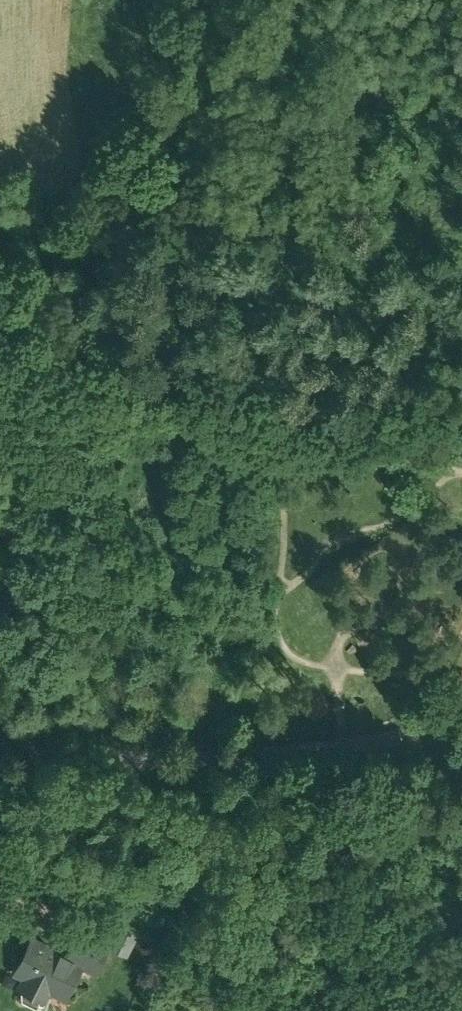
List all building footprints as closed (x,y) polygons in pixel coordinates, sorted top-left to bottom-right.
[(26,942),(9,976),(18,981),(14,989),(20,992),(20,1001),(35,1009),(38,1002),(47,1006),(51,998),(63,1004),(80,970),(69,964),(71,959),(66,957),(54,950),(52,956),(26,942)] [(71,959),(69,964),(80,970),(92,976),(101,958),(73,943),(66,957),(71,959)]
